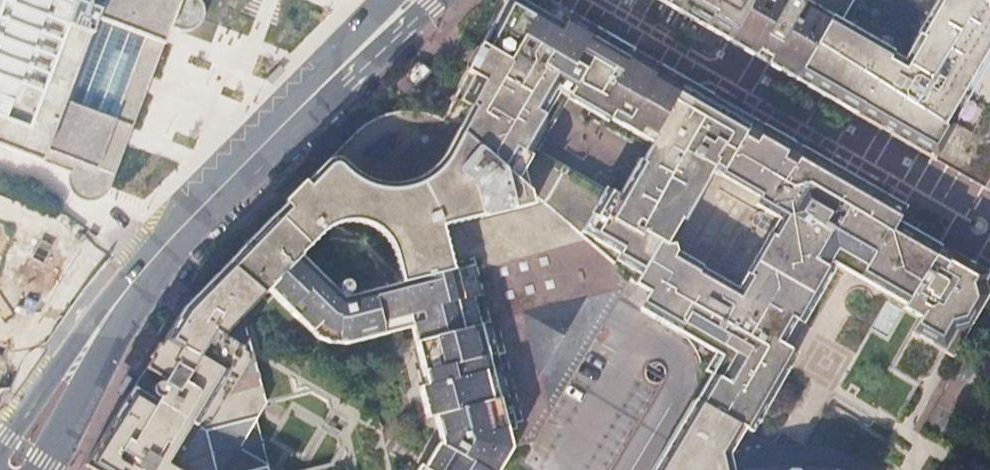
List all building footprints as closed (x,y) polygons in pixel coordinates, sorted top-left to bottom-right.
[(0,13),(0,144),(69,171),(67,179),(69,187),(72,193),(79,199),(88,201),(96,199),(103,196),(108,190),(150,81),(172,27),(182,30),(190,30),(197,26),(202,20),(203,11),(202,5),(199,0),(5,0),(0,13)] [(748,126),(753,119),(699,88),(548,0),(504,0),(482,44),(569,98),(608,122),(610,119),(652,143),(665,150),(711,172),(719,176),(720,175),(748,126)] [(738,45),(795,79),(831,16),(840,21),(840,20),(806,0),(805,0),(803,4),(802,3),(802,2),(802,0),(660,0),(738,45)] [(840,20),(840,21),(831,16),(795,79),(868,121),(984,188),(989,179),(989,0),(852,0),(840,20)] [(665,150),(652,143),(642,161),(640,159),(619,195),(607,188),(606,189),(539,150),(565,105),(569,98),(482,44),(481,45),(445,116),(449,119),(462,130),(499,162),(625,273),(636,283),(667,230),(673,233),(675,234),(711,172),(665,150)] [(419,89),(434,74),(427,66),(419,64),(409,74),(411,81),(419,89)] [(442,162),(462,130),(458,126),(448,121),(441,117),(426,113),(412,112),(393,114),(379,119),(367,126),(361,132),(333,159),(344,161),(346,161),(365,178),(386,185),(407,184),(425,176),(442,162)] [(937,253),(942,246),(898,221),(907,207),(753,119),(748,126),(720,175),(760,197),(757,202),(755,205),(779,218),(763,246),(738,288),(797,320),(803,324),(834,270),(828,267),(831,262),(904,304),(902,307),(905,309),(937,253)] [(365,178),(346,161),(344,161),(333,159),(296,197),(229,264),(234,269),(240,274),(265,294),(268,291),(316,338),(337,345),(344,347),(358,343),(390,336),(400,333),(412,331),(426,388),(419,390),(422,398),(427,419),(434,417),(441,446),(436,453),(423,469),(501,469),(511,452),(518,450),(528,448),(530,447),(532,444),(539,433),(589,351),(595,341),(620,302),(630,285),(621,278),(625,273),(499,162),(462,130),(442,162),(425,176),(407,184),(386,185),(365,178)] [(745,429),(752,433),(798,353),(783,344),(792,329),(797,320),(738,288),(702,268),(704,266),(666,244),(673,233),(667,230),(636,283),(636,284),(650,292),(640,309),(679,332),(716,352),(706,370),(712,374),(698,400),(745,429)] [(954,253),(942,246),(937,253),(905,309),(919,317),(911,333),(944,352),(960,325),(981,287),(989,272),(955,252),(954,253)] [(269,468),(256,420),(260,414),(267,404),(266,401),(254,356),(246,327),(243,315),(265,294),(240,274),(234,269),(229,264),(227,262),(186,306),(185,307),(85,466),(92,469),(269,469),(269,468)] [(944,352),(954,358),(957,353),(975,322),(988,300),(989,297),(989,272),(981,287),(960,325),(944,352)] [(733,467),(730,454),(745,429),(698,400),(696,398),(665,450),(665,453),(655,469),(734,469),(733,467)]
